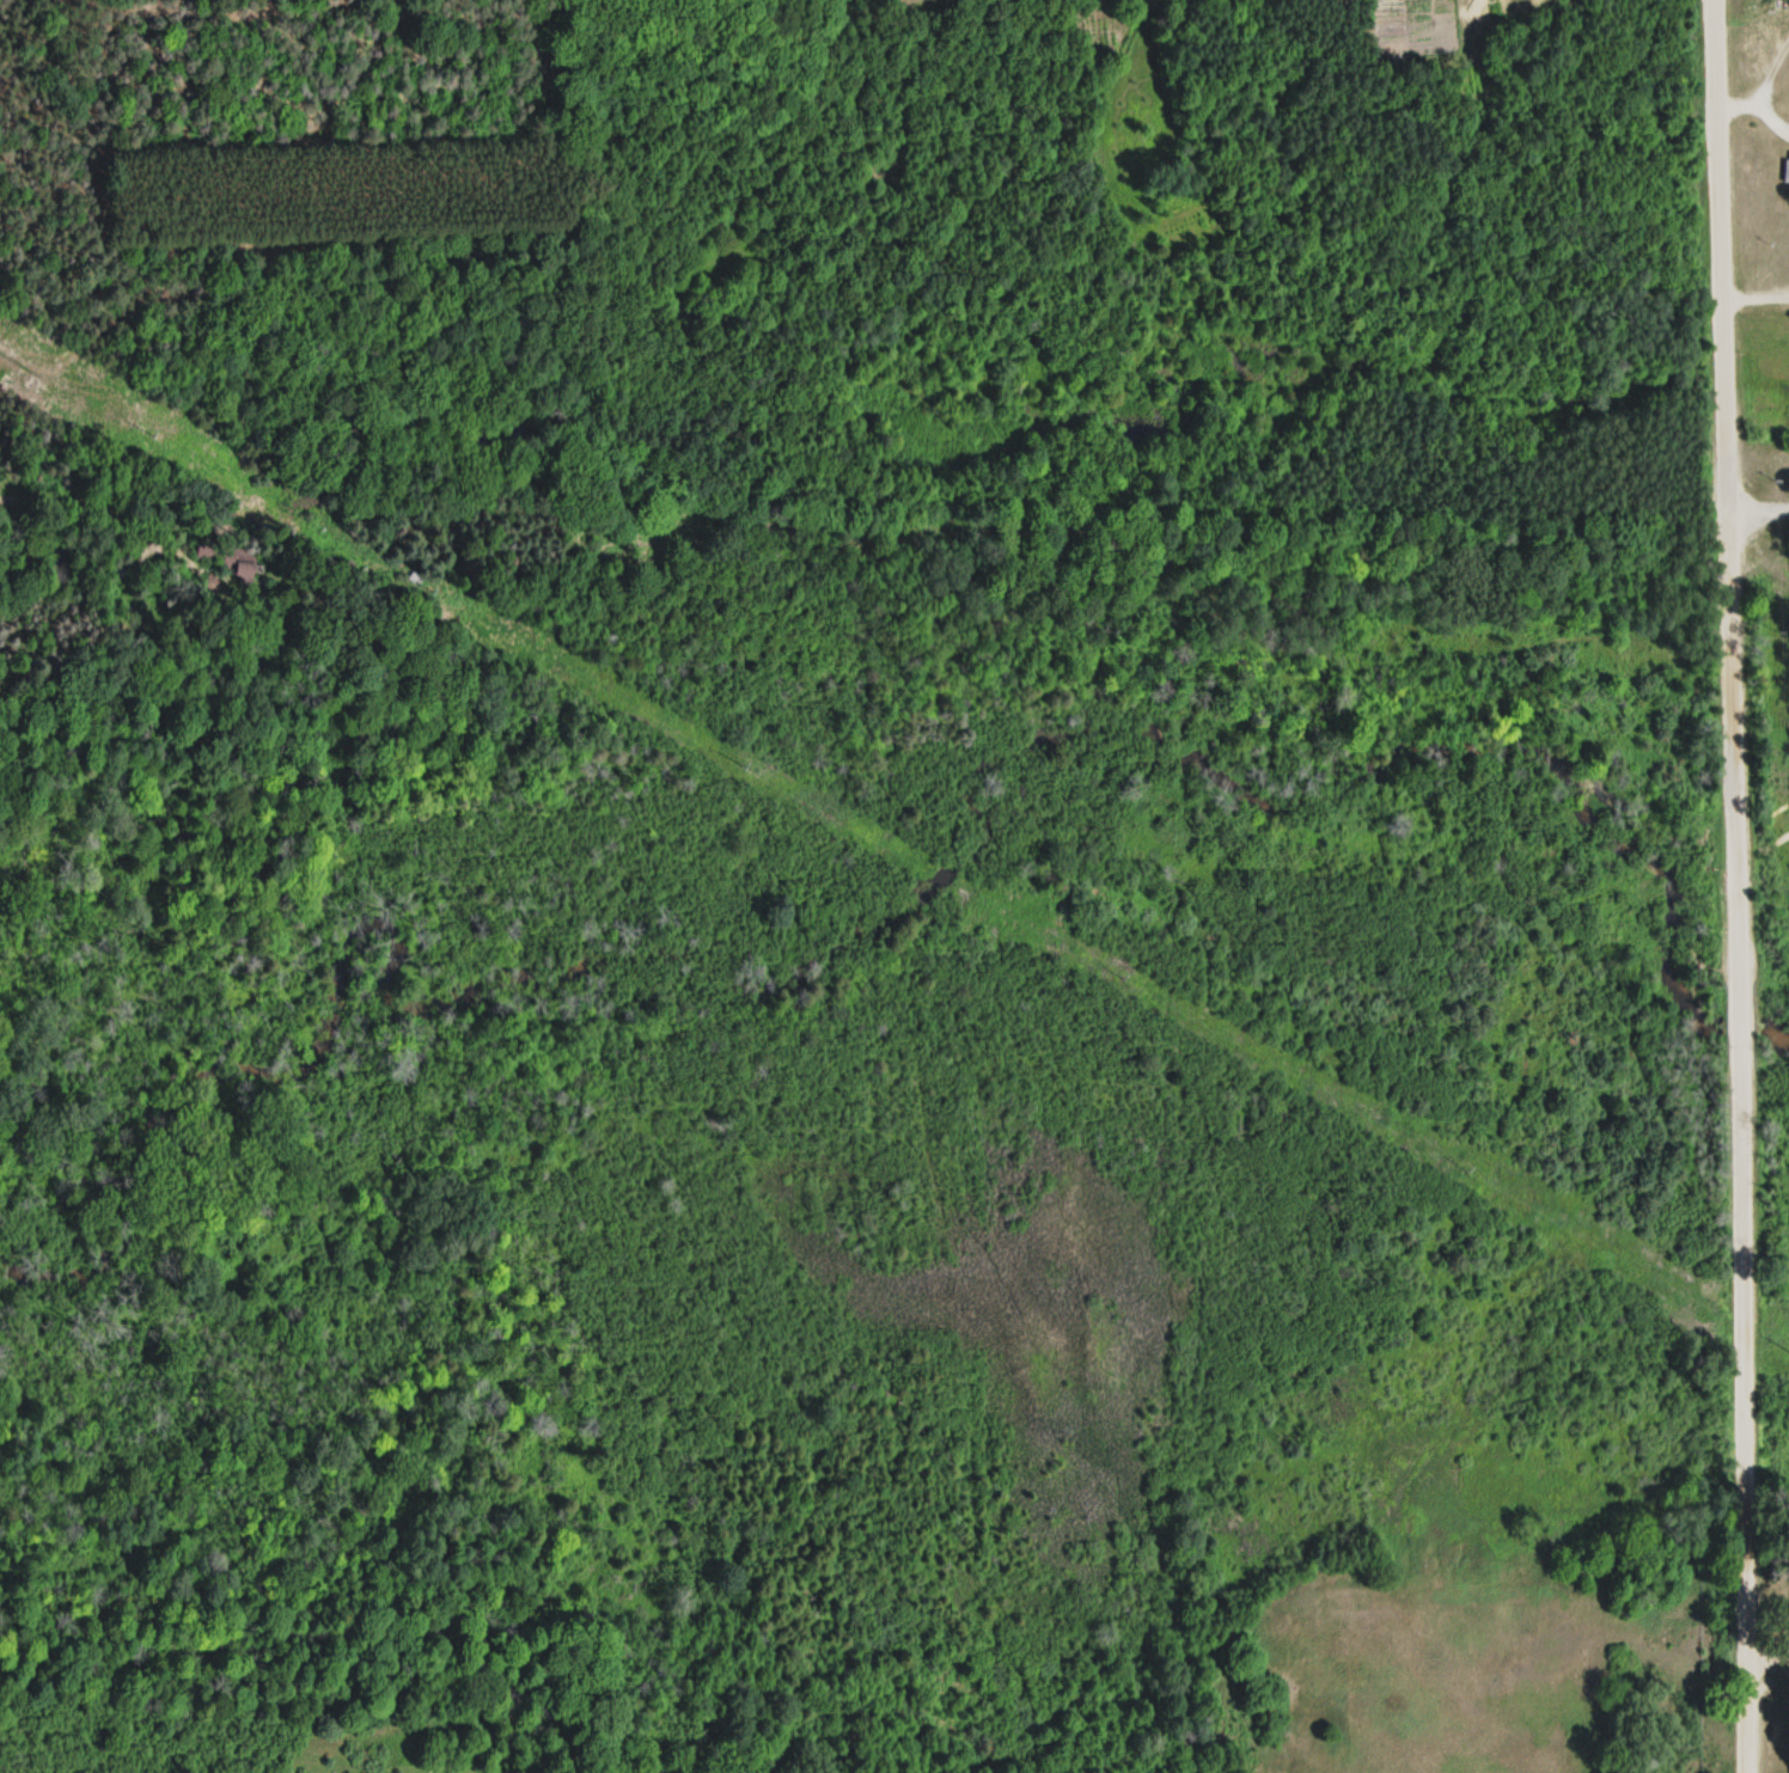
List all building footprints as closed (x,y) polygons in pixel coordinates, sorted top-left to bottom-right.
[(253,557),(225,555),(226,542),(199,541),(198,558),(222,559),(221,579),(252,580),(253,557)]
